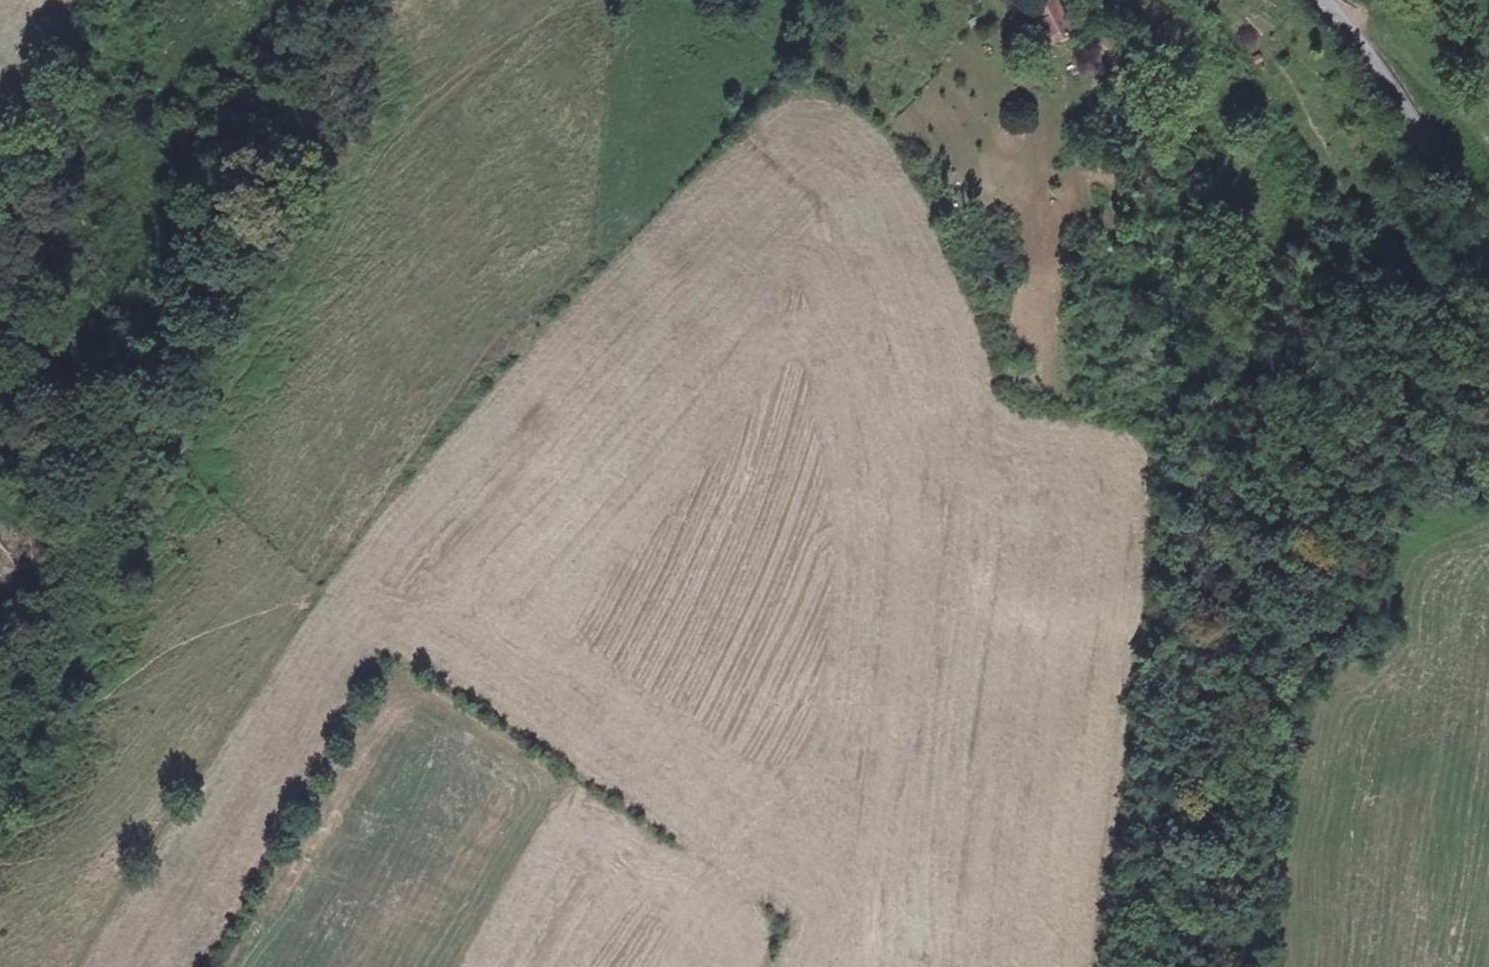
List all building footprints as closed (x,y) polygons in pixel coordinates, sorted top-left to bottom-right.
[(1085,30),(1069,0),(1065,0),(1047,10),(1064,41),(1085,30)]
